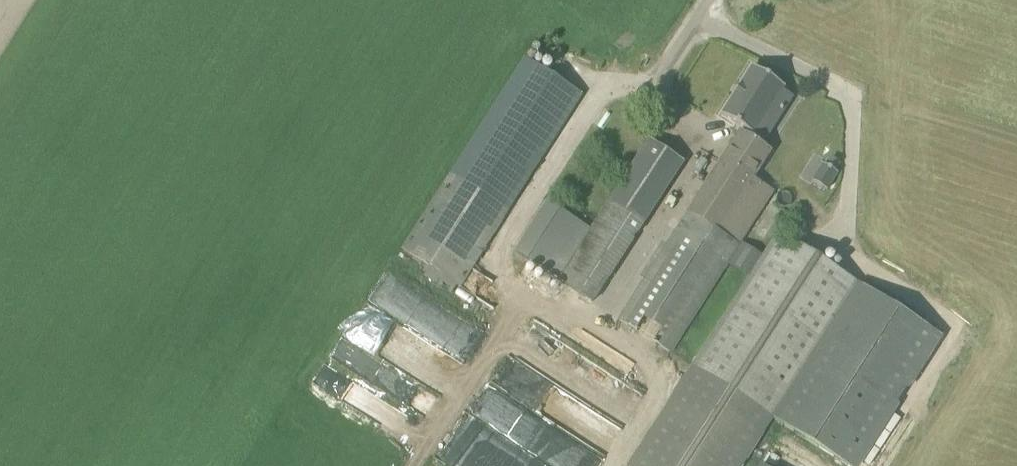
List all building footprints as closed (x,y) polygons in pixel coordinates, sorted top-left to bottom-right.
[(403,250),(460,286),(582,95),(525,58),(403,250)] [(754,65),(724,113),(755,134),(766,117),(776,123),(794,95),(784,88),(786,85),(754,65)] [(666,350),(721,266),(723,263),(728,266),(742,243),(738,241),(773,187),(755,176),(771,151),(741,131),(620,320),(636,331),(666,350)] [(594,304),(646,223),(686,162),(668,151),(650,139),(558,281),(594,304)] [(820,163),(811,180),(829,191),(839,173),(820,163)] [(628,465),(743,465),(774,419),(778,413),(788,419),(784,426),(848,465),(853,465),(906,382),(912,385),(943,337),(860,284),(778,232),(762,256),(749,278),(692,367),(666,406),(628,465)] [(445,347),(464,318),(388,270),(370,299),(445,347)] [(642,384),(526,326),(494,390),(504,395),(486,429),(561,465),(601,465),(642,384)] [(342,336),(330,355),(360,374),(372,354),(342,336)] [(330,380),(332,382),(340,375),(328,362),(312,377),(323,388),(330,380)]
